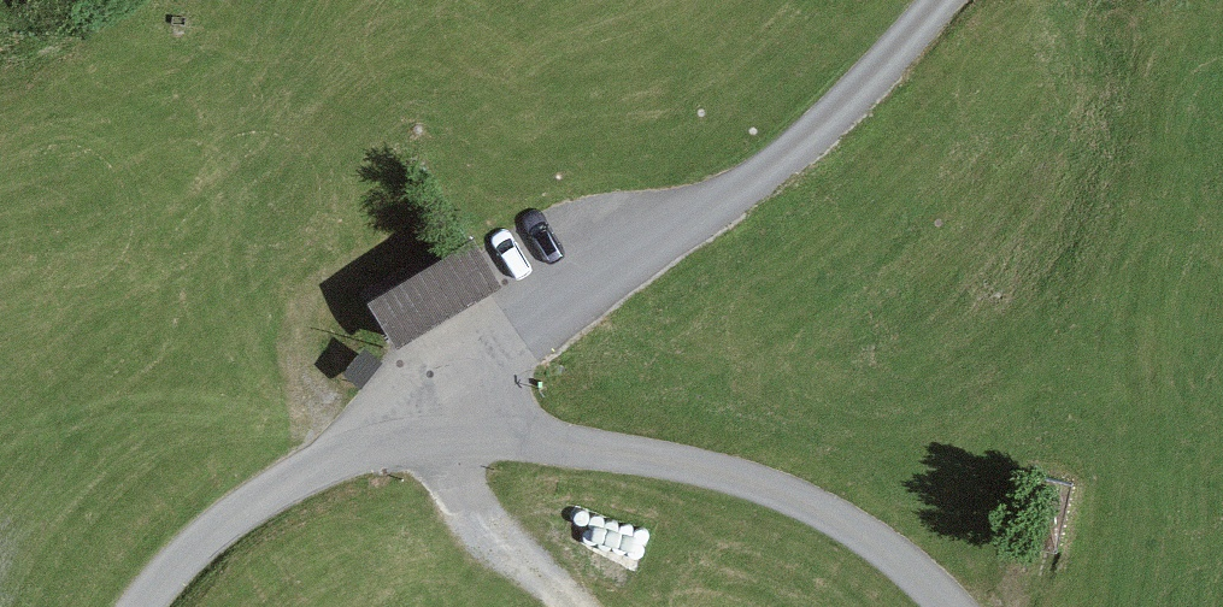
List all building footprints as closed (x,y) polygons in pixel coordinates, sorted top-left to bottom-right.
[(478,229),(367,294),(399,350),(511,285),(478,229)] [(1045,481),(1007,568),(1052,587),(1090,501),(1045,481)]
